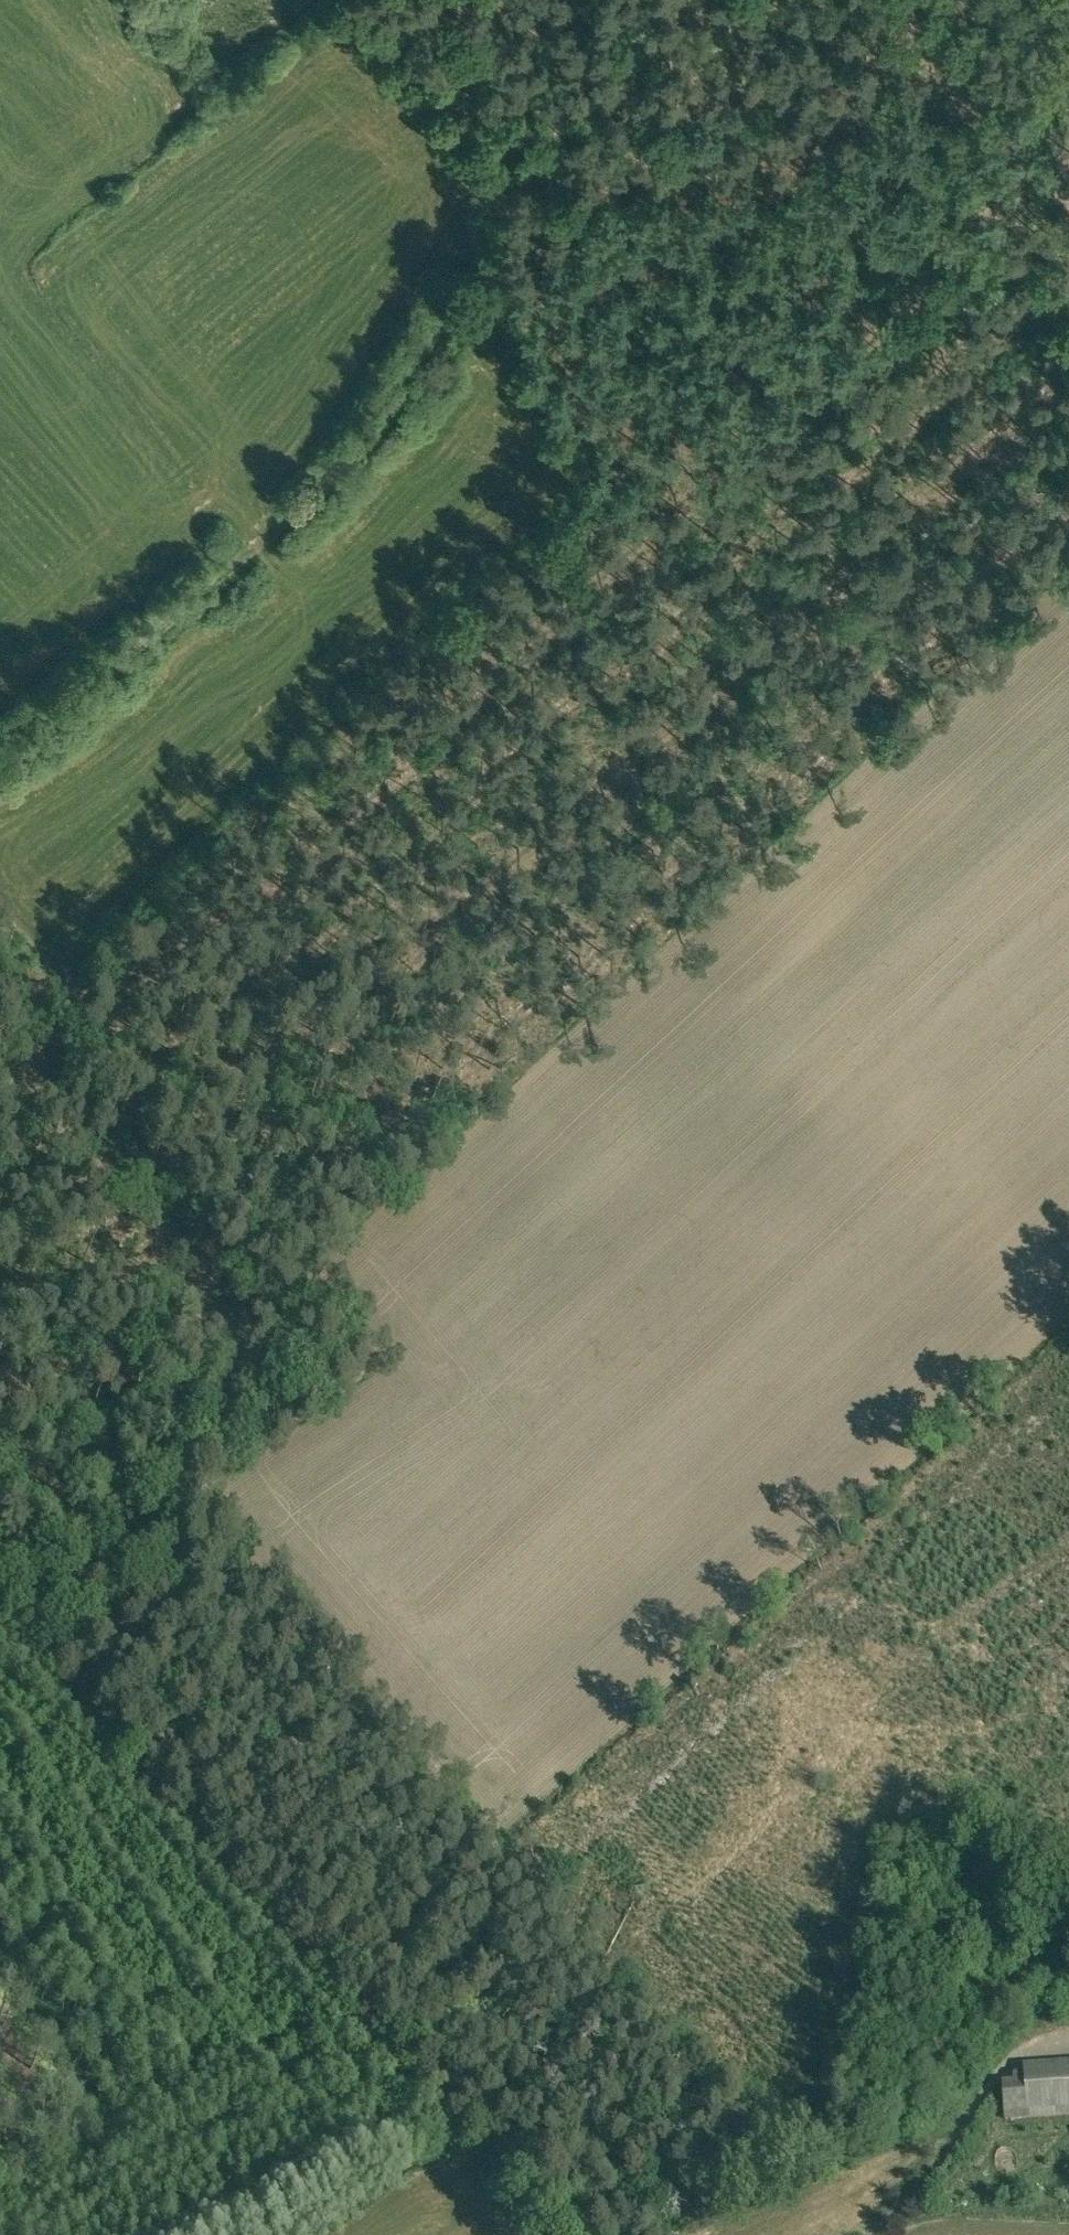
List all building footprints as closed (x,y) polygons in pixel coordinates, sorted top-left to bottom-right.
[(1068,2115),(1068,2064),(1025,2067),(1026,2081),(1003,2083),(1006,2119),(1068,2115)]
